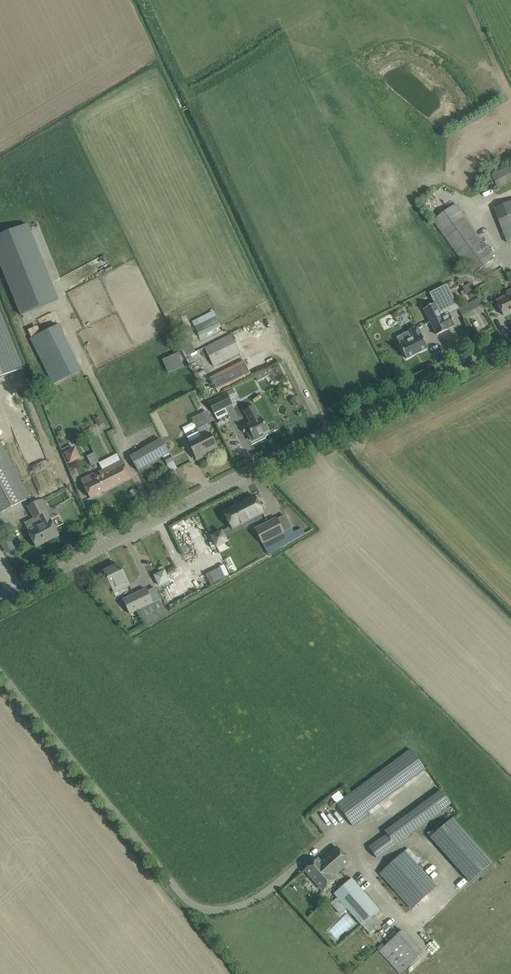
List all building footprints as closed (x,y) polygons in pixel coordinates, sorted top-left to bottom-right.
[(498,189),(510,182),(510,165),(491,176),(498,189)] [(466,271),(468,270),(472,275),(494,259),(455,205),(432,221),(466,268),(465,269),(466,271)] [(498,219),(507,242),(510,240),(510,214),(498,219)] [(0,237),(0,265),(21,316),(58,301),(27,226),(0,237)] [(435,303),(424,309),(437,335),(449,329),(449,328),(455,325),(449,314),(459,309),(447,285),(430,293),(435,303)] [(510,311),(510,290),(506,292),(508,295),(496,301),(503,315),(510,311)] [(460,307),(466,319),(486,310),(480,297),(460,307)] [(45,330),(58,323),(52,312),(38,319),(45,330)] [(22,371),(0,316),(0,380),(22,371)] [(200,338),(221,327),(223,332),(227,330),(225,325),(226,325),(225,323),(226,323),(223,316),(217,319),(215,316),(194,327),(200,338)] [(39,325),(29,330),(32,337),(42,332),(39,325)] [(58,325),(30,339),(53,384),(80,370),(58,325)] [(414,338),(400,345),(406,359),(428,348),(417,327),(410,331),(414,338)] [(231,335),(204,348),(213,366),(240,352),(231,335)] [(191,344),(188,339),(177,344),(181,353),(185,351),(184,347),(191,344)] [(163,358),(169,373),(185,366),(179,352),(163,358)] [(230,366),(244,359),(241,354),(227,360),(230,366)] [(244,360),(211,377),(218,392),(251,376),(244,360)] [(206,370),(194,375),(200,388),(205,385),(204,382),(210,380),(206,370)] [(226,393),(208,402),(213,414),(231,405),(228,397),(234,393),(232,389),(226,392),(226,393)] [(250,396),(239,402),(243,409),(254,403),(250,396)] [(247,425),(249,429),(250,432),(248,433),(252,441),(263,435),(262,434),(268,431),(261,418),(260,418),(254,406),(244,411),(251,423),(247,425)] [(218,449),(213,440),(206,425),(207,424),(202,414),(192,419),(202,438),(190,444),(197,459),(198,459),(198,458),(208,453),(208,454),(218,449)] [(30,498),(0,441),(0,514),(30,498)] [(63,454),(68,463),(77,459),(73,449),(63,454)] [(148,465),(139,451),(130,457),(138,471),(148,465)] [(174,457),(167,459),(170,470),(177,468),(174,457)] [(130,477),(126,469),(122,460),(94,474),(93,473),(81,480),(90,498),(130,477)] [(224,511),(233,529),(264,513),(255,495),(224,511)] [(29,532),(32,538),(36,547),(58,535),(40,501),(29,507),(35,518),(39,515),(44,524),(29,532)] [(255,529),(262,543),(284,532),(277,518),(255,529)] [(222,531),(211,537),(216,547),(227,542),(222,531)] [(108,579),(109,581),(115,594),(130,586),(119,565),(112,568),(112,566),(102,571),(106,579),(108,579)] [(164,571),(154,576),(159,586),(169,581),(164,571)] [(142,590),(123,599),(130,613),(130,614),(137,611),(145,624),(146,625),(167,613),(167,612),(160,600),(159,599),(156,601),(149,604),(143,593),(142,590)] [(350,793),(336,804),(354,827),(371,815),(369,812),(425,770),(409,749),(350,793)] [(388,834),(369,845),(376,856),(454,806),(444,790),(384,828),(388,834)] [(455,817),(432,836),(471,882),(494,864),(455,817)] [(305,870),(323,890),(337,878),(334,875),(349,861),(336,847),(320,862),(317,859),(305,870)] [(379,874),(411,910),(437,887),(404,851),(379,874)] [(337,898),(331,903),(341,915),(347,909),(361,925),(367,921),(379,910),(352,878),(334,894),(337,898)] [(379,951),(399,973),(400,973),(423,954),(402,930),(379,951)]
